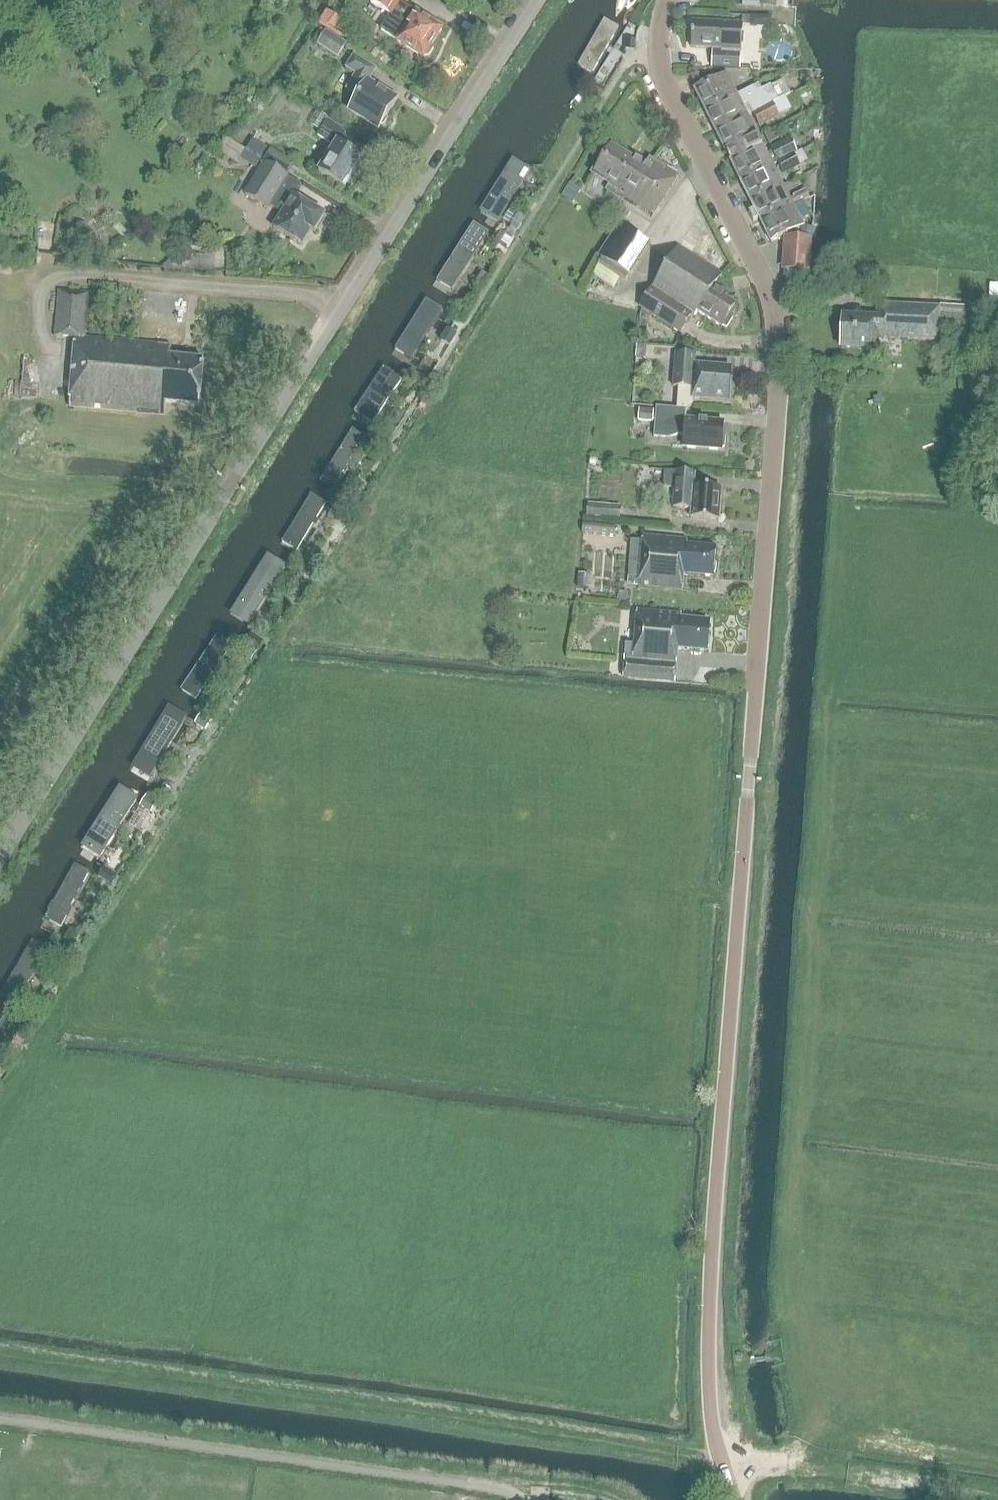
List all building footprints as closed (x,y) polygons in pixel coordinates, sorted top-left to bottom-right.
[(370,3),(390,16),(383,26),(400,37),(397,42),(422,58),(423,57),(428,57),(433,49),(431,45),(441,29),(416,13),(415,13),(399,3),(401,0),(372,0),(370,3)] [(336,26),(341,18),(326,10),(318,24),(344,38),(347,32),(336,26)] [(630,23),(611,11),(574,70),(593,82),(630,23)] [(772,14),(750,13),(750,24),(771,25),(772,14)] [(712,49),(711,68),(741,70),(742,38),(734,37),(734,24),(691,22),(690,49),(712,49)] [(346,43),(324,30),(315,45),(337,58),(346,43)] [(635,48),(635,38),(625,37),(625,47),(635,48)] [(375,70),(353,57),(346,69),(355,75),(346,90),(357,97),(348,112),(378,130),(380,126),(383,125),(385,121),(385,118),(396,100),(367,82),(375,70)] [(703,111),(736,94),(726,75),(693,91),(703,111)] [(758,83),(736,94),(703,111),(714,132),(746,116),(740,103),(746,100),(752,113),(771,103),(771,104),(789,95),(786,89),(775,94),(771,85),(762,89),(758,83)] [(777,117),(771,104),(771,103),(752,113),(758,126),(777,117)] [(724,153),(757,137),(746,116),(714,132),(724,153)] [(345,134),(325,121),(316,135),(334,147),(318,172),(341,187),(360,157),(339,143),(345,134)] [(776,139),(772,130),(762,134),(766,143),(776,139)] [(266,156),(270,149),(252,138),(246,150),(228,140),(226,138),(225,138),(223,142),(220,147),(217,152),(238,165),(241,160),(258,170),(262,163),(262,162),(266,156)] [(777,162),(792,155),(796,154),(788,140),(771,149),(777,162)] [(729,161),(739,181),(771,165),(761,145),(729,161)] [(632,160),(612,148),(602,166),(599,164),(595,172),(597,173),(596,175),(610,184),(606,190),(653,218),(679,175),(651,158),(648,163),(635,156),(632,160)] [(262,162),(284,175),(292,162),(270,149),(266,156),(262,162)] [(797,166),(792,155),(777,162),(783,173),(797,166)] [(300,185),(262,163),(243,195),(266,209),(268,206),(281,214),(272,229),(300,246),(310,231),(314,233),(315,230),(317,231),(324,220),(322,219),(324,217),(293,198),(300,185)] [(739,181),(749,202),(781,185),(771,165),(739,181)] [(581,189),(570,182),(561,197),(572,203),(581,189)] [(789,200),(781,185),(749,202),(759,221),(791,205),(792,208),(809,199),(805,190),(793,196),(794,198),(789,200)] [(801,226),(792,208),(791,205),(759,221),(769,242),(801,226)] [(518,230),(526,216),(519,212),(510,225),(518,230)] [(596,273),(625,287),(649,235),(620,221),(596,273)] [(506,248),(512,239),(501,231),(495,241),(506,248)] [(786,238),(784,271),(805,272),(807,239),(786,238)] [(722,276),(678,247),(640,306),(681,332),(691,315),(695,318),(698,313),(720,327),(736,304),(725,297),(726,294),(715,286),(722,276)] [(58,290),(53,337),(74,338),(74,337),(85,338),(89,293),(58,290)] [(937,308),(876,304),(875,318),(842,316),(840,348),(876,351),(876,339),(935,342),(935,339),(936,320),(937,308)] [(936,320),(935,339),(963,341),(964,322),(936,320)] [(450,346),(458,334),(447,327),(439,339),(450,346)] [(85,338),(74,337),(74,338),(68,407),(164,415),(165,406),(165,403),(199,406),(203,361),(169,357),(170,352),(170,346),(85,338)] [(695,354),(676,352),(674,371),(673,387),(676,388),(675,406),(686,408),(691,403),(692,399),(693,397),(728,400),(731,367),(696,364),(694,364),(695,357),(695,354)] [(422,389),(428,379),(420,374),(414,384),(422,389)] [(654,409),(639,407),(638,419),(653,420),(654,409)] [(688,409),(657,407),(655,425),(654,437),(668,438),(680,434),(684,435),(683,447),(725,451),(726,433),(724,432),(725,424),(687,420),(688,409)] [(694,474),(666,472),(664,487),(676,488),(674,506),(690,508),(690,517),(718,519),(721,489),(693,486),(694,474)] [(339,521),(347,507),(337,501),(328,515),(339,521)] [(621,504),(588,501),(586,514),(619,518),(621,504)] [(615,525),(583,522),(581,534),(614,538),(615,525)] [(685,538),(642,534),(638,585),(681,589),(683,573),(712,575),(714,546),(686,544),(685,538)] [(589,588),(590,574),(579,572),(577,587),(589,588)] [(622,674),(622,677),(641,679),(642,660),(675,663),(676,648),(705,650),(707,620),(679,617),(680,613),(636,610),(633,645),(624,644),(622,671),(622,674)] [(262,640),(250,633),(245,642),(257,649),(262,640)] [(251,661),(256,653),(244,645),(239,654),(251,661)] [(212,722),(201,714),(195,724),(205,731),(212,722)] [(140,806),(150,813),(158,802),(147,795),(140,806)] [(119,870),(108,863),(101,875),(111,882),(119,870)] [(61,964),(69,952),(57,944),(49,956),(61,964)] [(22,1027),(22,1015),(11,1016),(12,1028),(22,1027)]
